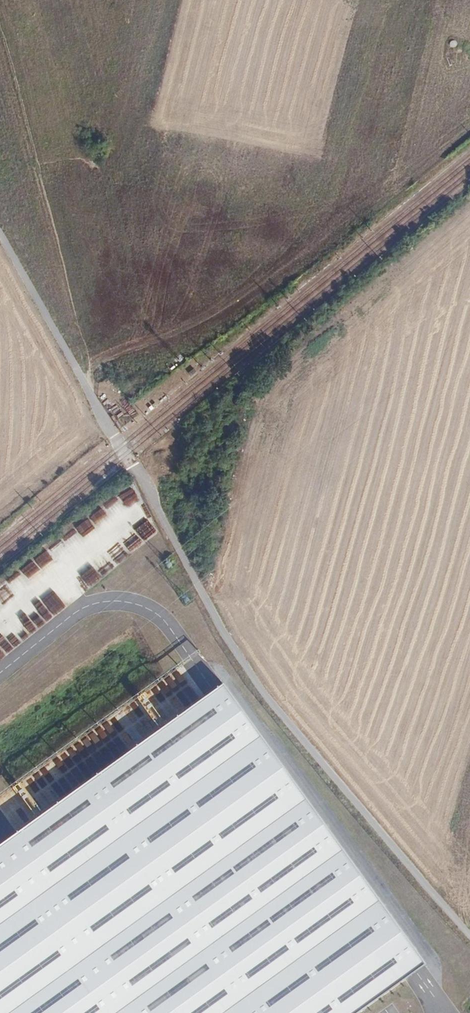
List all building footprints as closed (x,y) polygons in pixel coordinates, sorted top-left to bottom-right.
[(36,575),(30,580),(35,586),(45,578),(35,566),(31,569),(36,575)] [(13,588),(20,598),(32,590),(25,579),(13,588)] [(18,600),(7,586),(0,591),(0,600),(7,608),(18,600)] [(29,615),(37,627),(62,609),(55,599),(41,608),(46,615),(40,618),(35,611),(29,615)] [(238,684),(223,690),(425,969),(438,957),(238,684)] [(425,969),(223,690),(5,846),(0,850),(0,1012),(363,1012),(425,969)]
